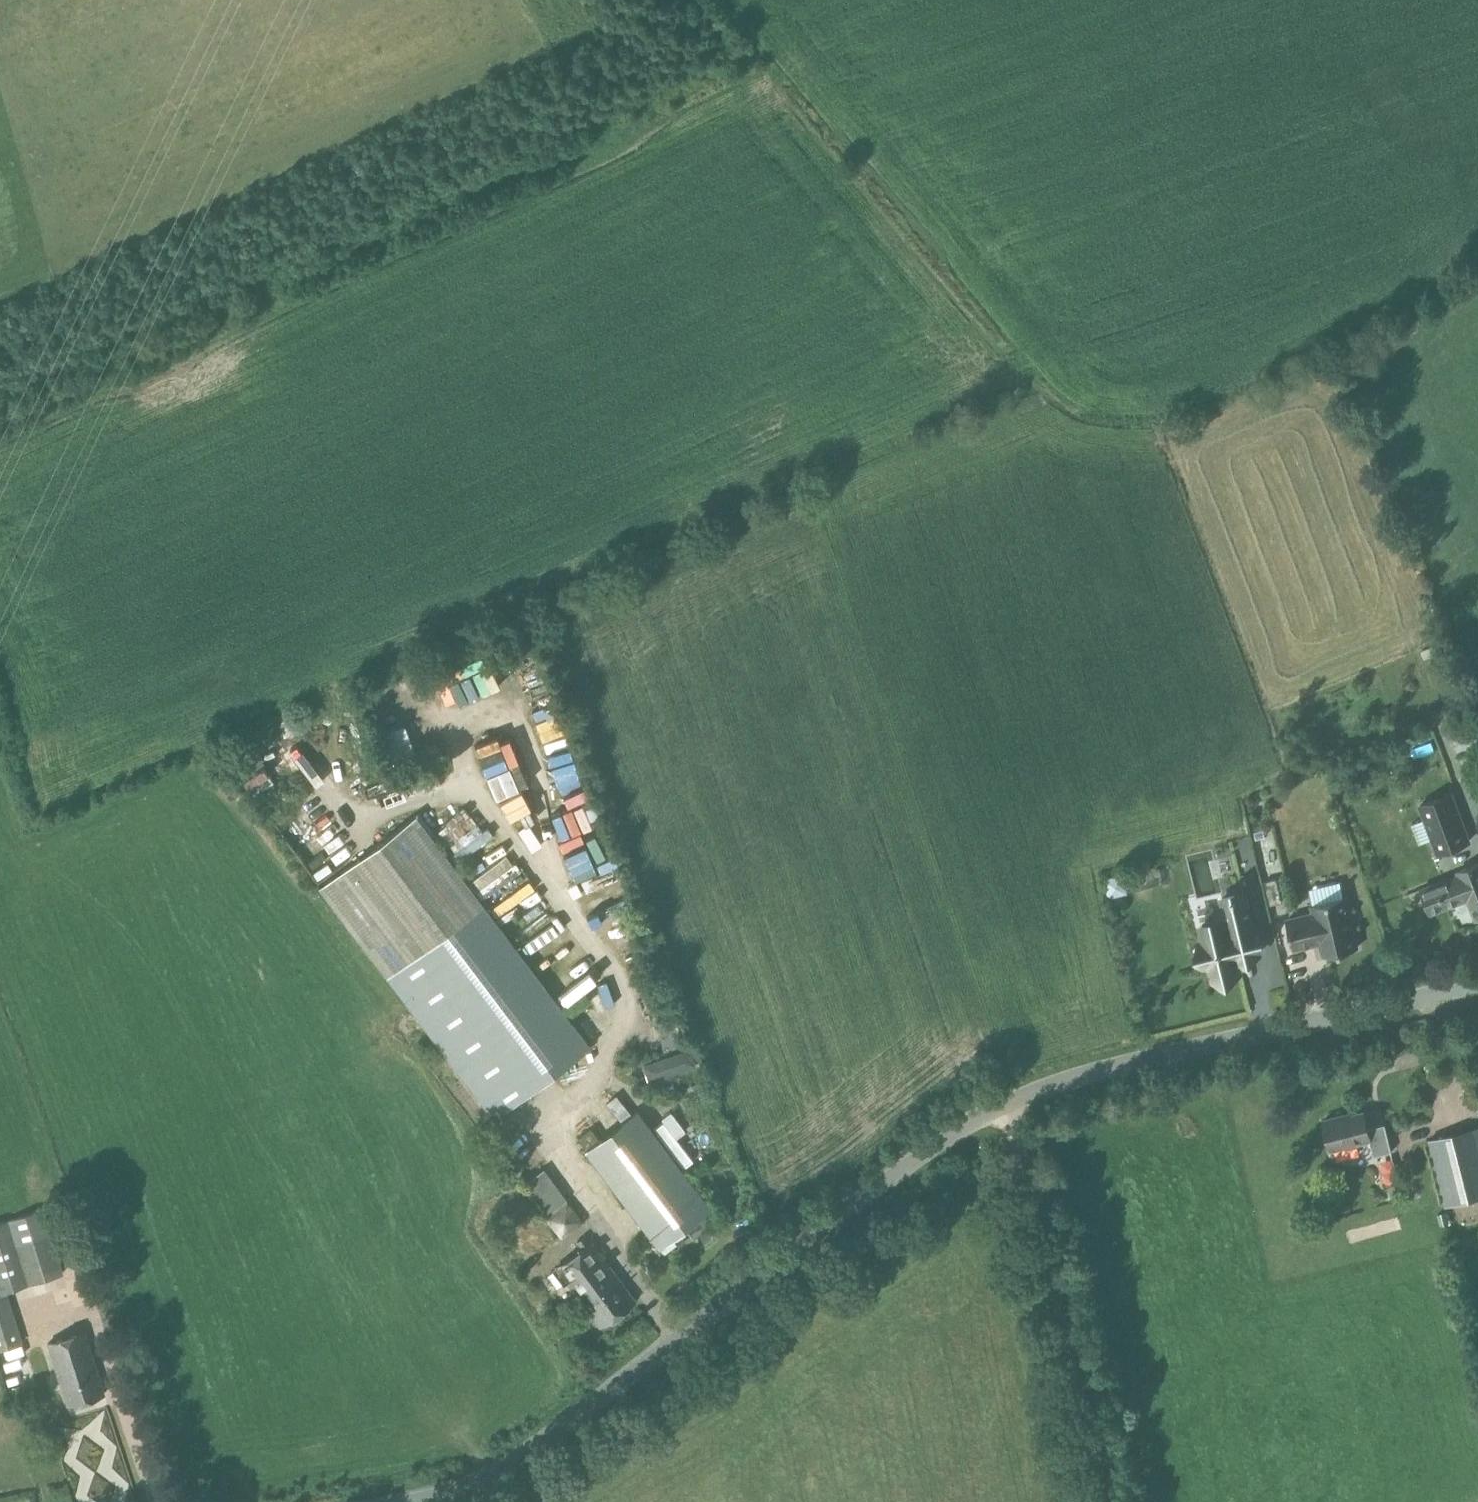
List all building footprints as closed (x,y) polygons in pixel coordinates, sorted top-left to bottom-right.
[(1422,805),(1439,851),(1467,840),(1450,794),(1422,805)] [(494,1120),(573,1059),(590,1046),(416,815),(320,888),(449,1059),(494,1120)] [(1264,828),(1255,830),(1257,838),(1266,836),(1264,828)] [(1458,874),(1421,888),(1430,913),(1468,899),(1475,919),(1477,918),(1477,863),(1457,871),(1458,874)] [(1127,891),(1122,875),(1106,879),(1110,895),(1127,891)] [(1264,881),(1270,904),(1282,901),(1276,878),(1264,881)] [(1206,965),(1210,964),(1213,978),(1240,972),(1237,958),(1239,957),(1239,956),(1242,956),(1240,947),(1253,944),(1254,944),(1258,943),(1246,892),(1223,898),(1223,900),(1224,900),(1229,920),(1224,921),(1224,922),(1204,926),(1201,927),(1204,941),(1200,942),(1201,943),(1206,963),(1206,965)] [(1345,896),(1312,904),(1314,916),(1286,923),(1293,948),(1321,941),(1325,955),(1357,947),(1345,896)] [(642,1064),(649,1082),(697,1065),(690,1047),(642,1064)] [(1364,1109),(1323,1119),(1331,1150),(1370,1140),(1374,1155),(1392,1151),(1385,1123),(1369,1127),(1364,1109)] [(658,1247),(709,1208),(637,1112),(586,1151),(658,1247)] [(1477,1129),(1430,1141),(1446,1203),(1477,1195),(1477,1133),(1477,1129)] [(567,1199),(544,1167),(525,1181),(548,1213),(567,1199)] [(62,1273),(43,1210),(0,1223),(0,1349),(22,1342),(6,1291),(62,1273)] [(565,1281),(579,1300),(615,1274),(591,1242),(548,1274),(558,1287),(565,1281)] [(635,1300),(615,1274),(579,1300),(599,1327),(635,1300)] [(67,1406),(104,1394),(85,1332),(48,1343),(67,1406)]
